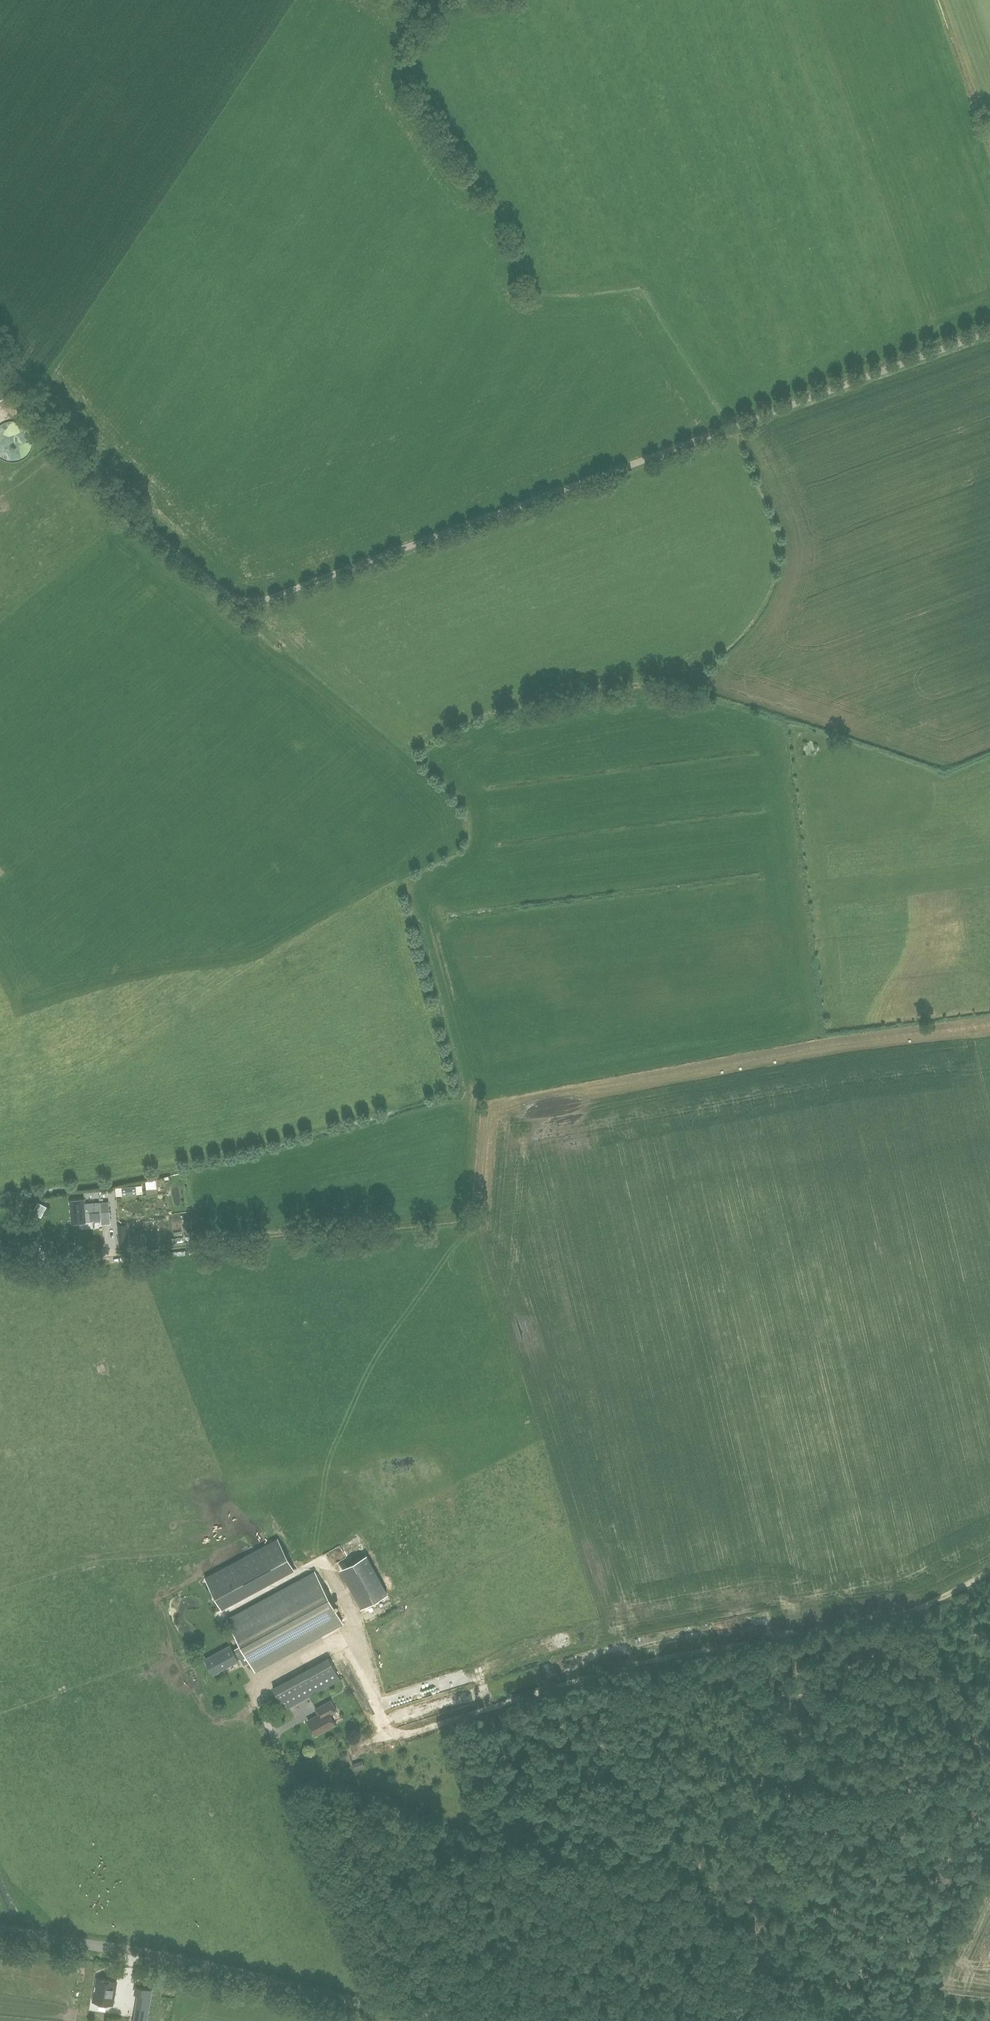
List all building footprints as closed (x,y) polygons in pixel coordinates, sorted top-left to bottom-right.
[(16,421),(11,421),(5,422),(1,425),(0,425),(0,458),(4,460),(10,462),(15,462),(20,460),(25,458),(29,454),(32,450),(33,444),(33,439),(32,434),(29,429),(26,425),(21,423),(16,421)] [(144,1178),(135,1178),(136,1187),(144,1186),(144,1178)] [(109,1201),(99,1202),(84,1203),(84,1198),(69,1199),(71,1222),(101,1219),(102,1223),(110,1223),(109,1207),(109,1201)] [(126,1224),(118,1225),(120,1246),(128,1246),(126,1224)] [(204,1579),(217,1601),(289,1561),(277,1539),(204,1579)] [(388,1593),(367,1554),(340,1569),(361,1608),(388,1593)] [(227,1619),(241,1644),(245,1652),(254,1669),(340,1622),(313,1573),(227,1619)] [(238,1659),(236,1657),(245,1652),(241,1644),(232,1649),(230,1645),(205,1658),(213,1673),(238,1659)] [(284,1709),(340,1679),(329,1658),(273,1689),(284,1709)] [(366,1689),(370,1682),(365,1678),(360,1685),(366,1689)] [(334,1724),(329,1714),(336,1710),(330,1700),(318,1706),(321,1713),(308,1720),(315,1734),(334,1724)] [(340,1704),(335,1706),(340,1715),(344,1714),(340,1704)] [(361,1763),(371,1758),(368,1751),(358,1756),(361,1763)] [(116,1980),(97,1977),(93,2001),(112,2004),(116,1980)] [(136,1987),(134,1993),(138,1994),(134,2020),(146,2020),(152,1989),(136,1987)]
